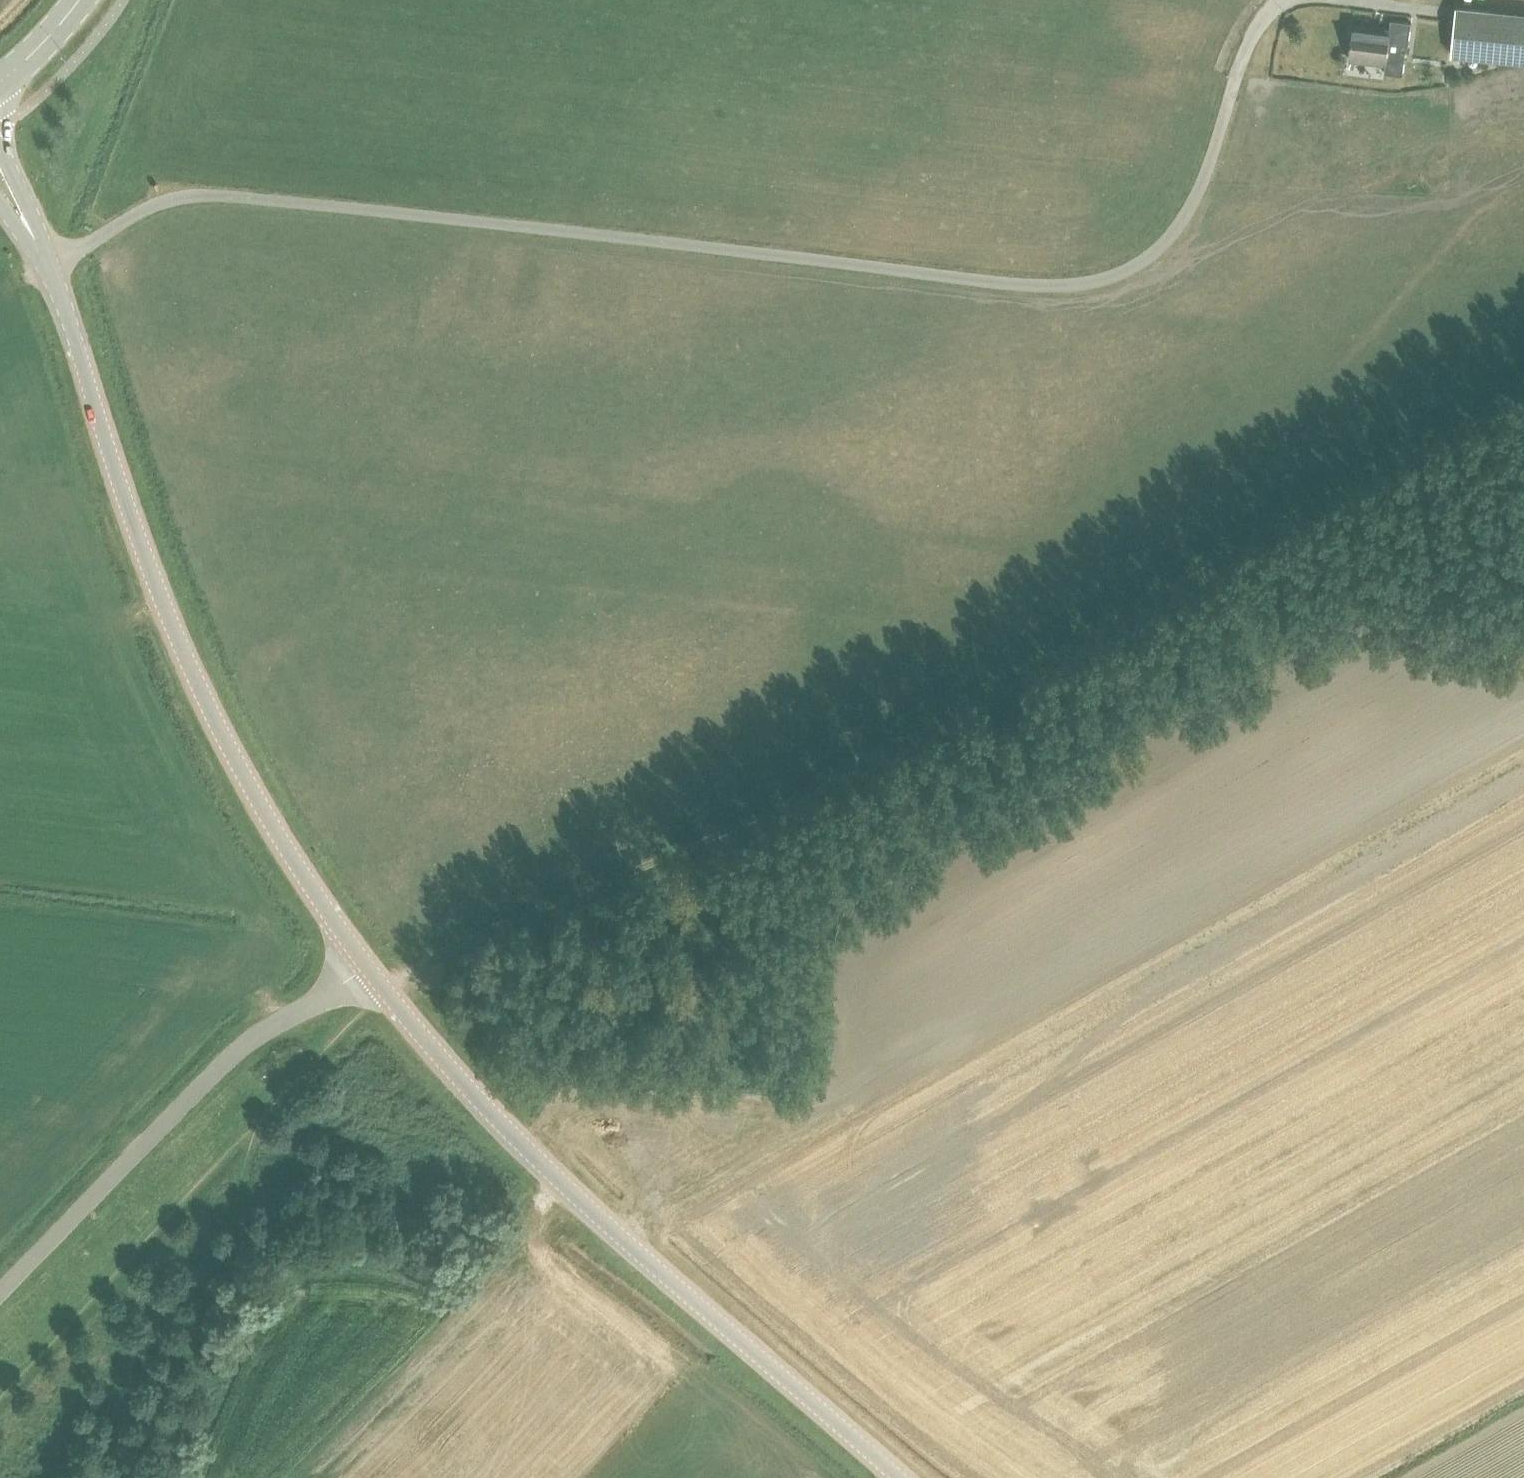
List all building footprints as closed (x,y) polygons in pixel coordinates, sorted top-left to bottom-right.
[(1457,6),(1452,54),(1523,61),(1523,13),(1457,6)] [(1402,49),(1403,43),(1408,44),(1411,21),(1390,18),(1390,19),(1391,20),(1390,28),(1353,24),(1349,59),(1385,63),(1384,72),(1403,74),(1406,49),(1402,49)]
